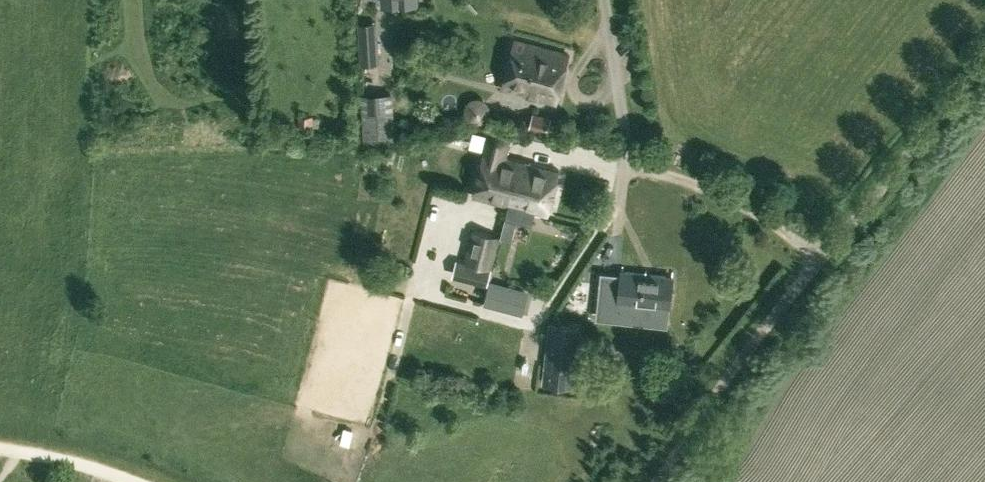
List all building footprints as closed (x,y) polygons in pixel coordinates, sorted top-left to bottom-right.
[(368,22),(358,23),(360,64),(379,63),(378,35),(369,35),(368,22)] [(556,103),(569,55),(516,40),(502,88),(556,103)] [(362,95),(364,141),(394,138),(392,93),(362,95)] [(532,113),(528,127),(546,132),(550,119),(532,113)] [(505,155),(507,145),(508,144),(508,142),(509,140),(508,138),(508,137),(507,135),(506,134),(504,132),(501,131),(499,131),(497,131),(495,131),(493,132),(491,133),(490,135),(489,136),(489,138),(473,194),(509,204),(506,218),(532,225),(535,211),(547,215),(559,170),(505,155)] [(457,259),(453,276),(486,285),(491,268),(500,236),(474,229),(465,261),(457,259)] [(602,272),(597,316),(618,318),(619,303),(669,307),(671,291),(672,277),(621,271),(621,274),(602,272)] [(487,292),(484,304),(523,314),(529,290),(513,285),(511,298),(487,292)] [(550,322),(543,382),(559,383),(561,367),(575,368),(579,326),(550,322)]
